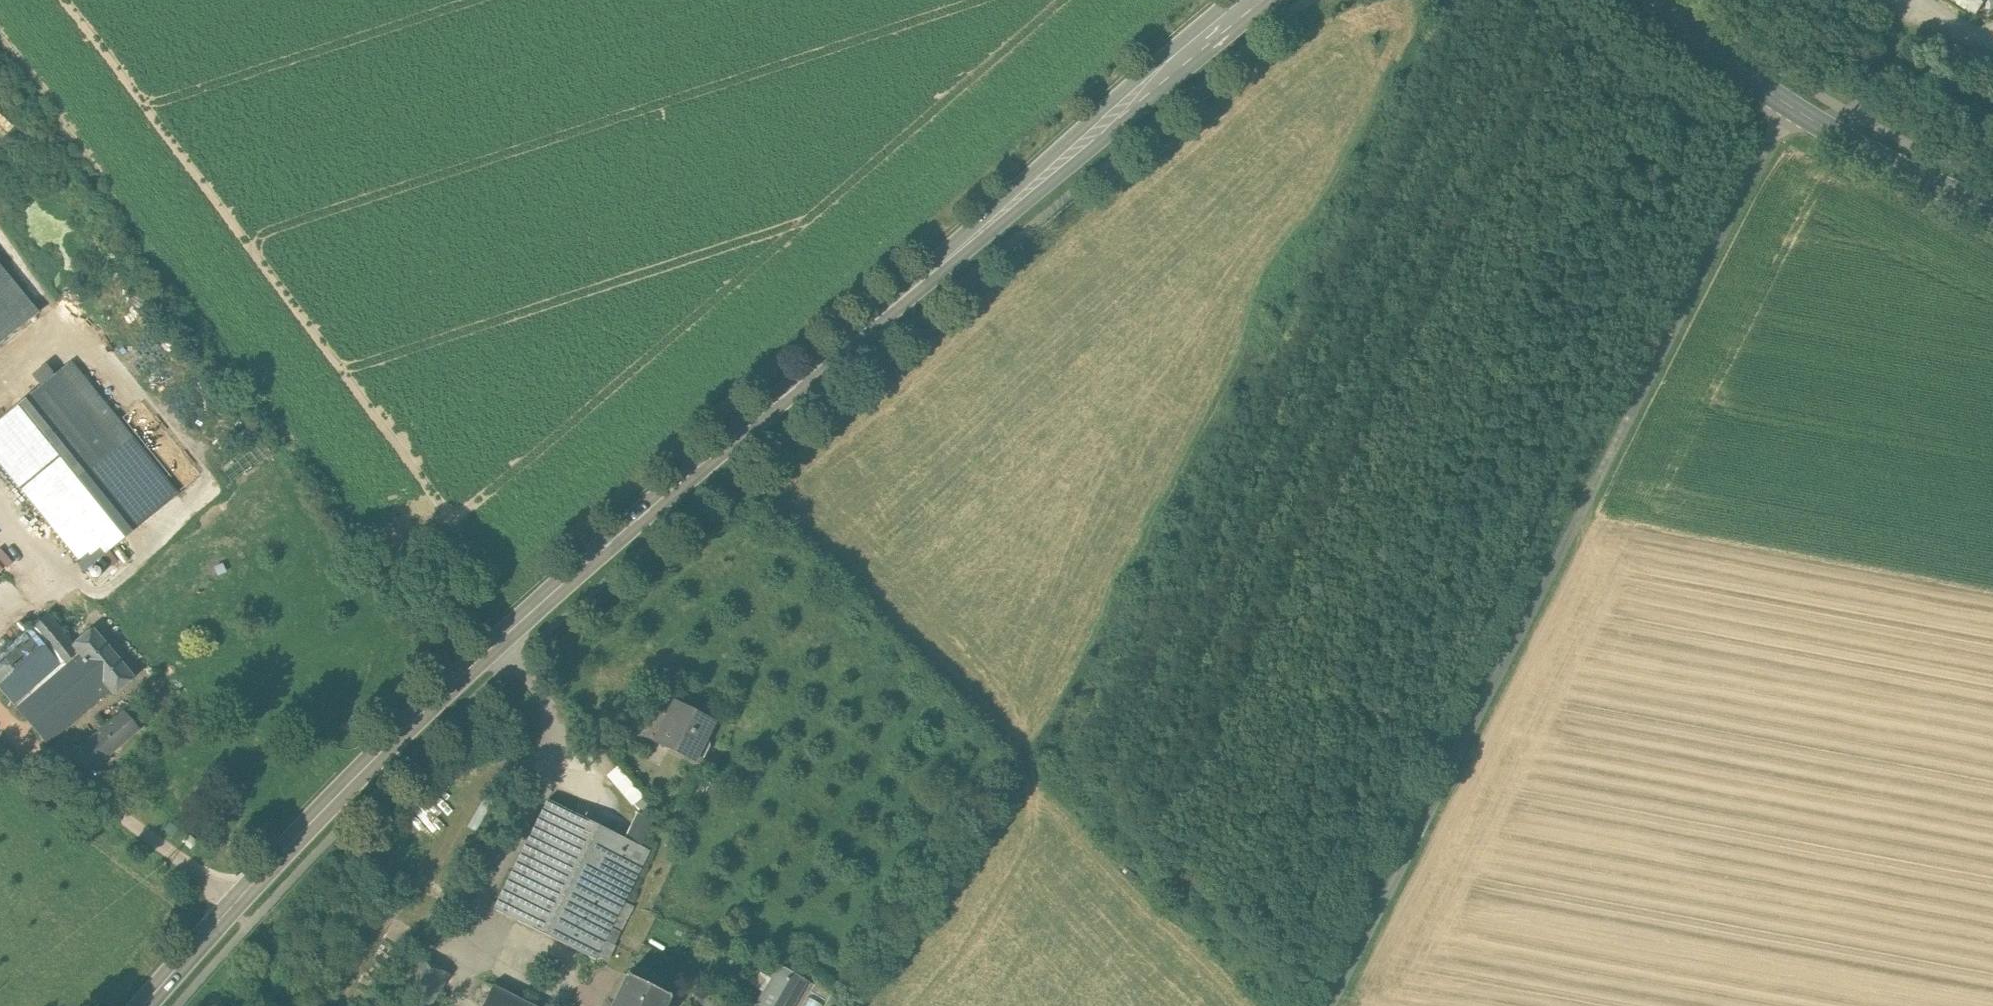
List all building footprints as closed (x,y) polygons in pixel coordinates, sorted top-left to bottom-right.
[(1977,11),(1982,0),(1953,0),(1977,11)] [(36,314),(0,271),(0,343),(36,314)] [(36,381),(51,373),(44,361),(29,369),(36,381)] [(84,570),(177,494),(71,363),(0,422),(0,467),(84,570)] [(0,544),(0,566),(11,560),(1,543),(0,544)] [(72,628),(63,635),(46,615),(43,617),(29,629),(61,666),(15,706),(46,741),(107,689),(71,647),(81,638),(82,638),(72,628)] [(0,654),(0,689),(15,706),(61,666),(29,629),(0,654)] [(134,677),(92,629),(82,638),(81,638),(71,647),(107,689),(107,688),(113,695),(134,677)] [(714,719),(675,700),(655,742),(693,761),(714,719)] [(126,712),(73,755),(87,772),(138,729),(126,712)] [(641,797),(615,766),(605,775),(631,806),(641,797)] [(492,909),(595,961),(650,853),(547,799),(492,909)] [(634,810),(622,835),(639,843),(652,818),(634,810)] [(416,955),(397,986),(430,1005),(449,975),(416,955)] [(670,995),(627,972),(609,1005),(664,1005),(670,995)] [(774,1001),(782,1005),(794,1005),(807,984),(791,973),(774,1001)] [(493,987),(483,1005),(531,1005),(493,987)] [(821,1002),(806,995),(800,1005),(820,1005),(821,1002)]
